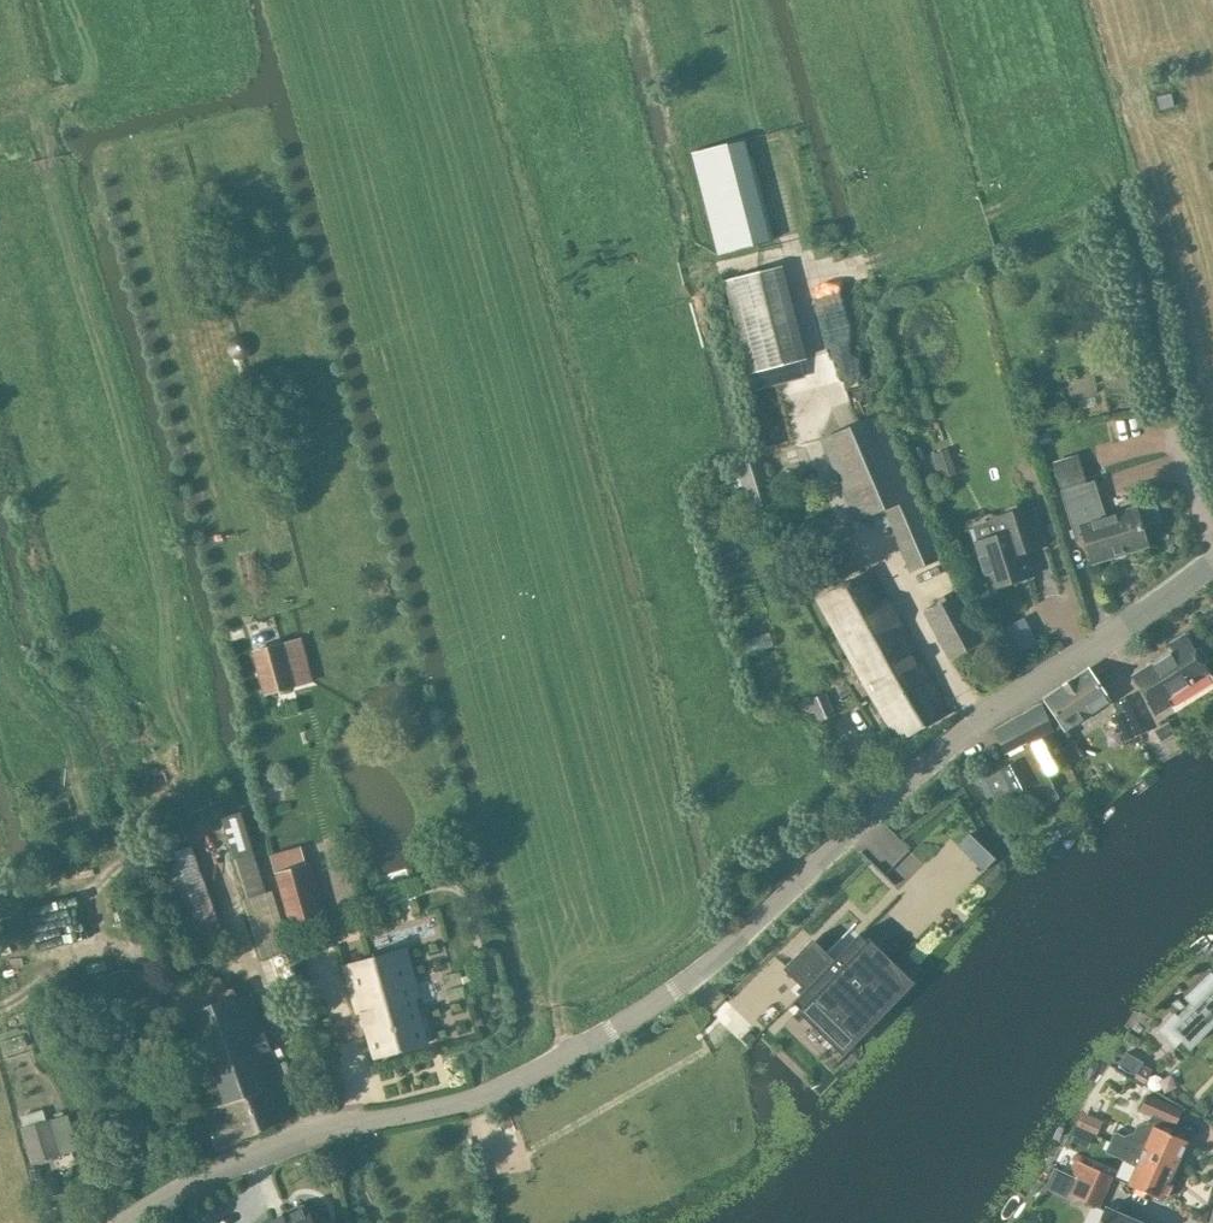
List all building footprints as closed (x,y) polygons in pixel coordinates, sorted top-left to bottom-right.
[(745,139),(693,153),(719,255),(771,241),(745,139)] [(726,278),(750,372),(803,358),(779,265),(726,278)] [(884,511),(908,570),(938,557),(895,458),(878,415),(820,439),(856,522),(884,511)] [(944,478),(956,474),(948,449),(935,453),(944,478)] [(1094,480),(1060,491),(1076,542),(1086,539),(1093,563),(1148,545),(1136,507),(1106,517),(1094,480)] [(1025,552),(1045,545),(1032,506),(993,518),(999,535),(976,542),(991,589),(1032,576),(1025,552)] [(950,711),(871,568),(819,596),(898,740),(950,711)] [(985,641),(960,593),(924,612),(950,659),(985,641)] [(1186,632),(1168,643),(1173,651),(1133,675),(1157,714),(1173,705),(1168,697),(1210,672),(1186,632)] [(286,643),(258,651),(269,693),(297,685),(286,643)] [(1028,740),(1030,744),(1054,735),(1058,743),(1071,734),(1068,728),(1110,700),(1089,668),(1043,697),(1046,702),(995,728),(1007,751),(1028,740)] [(825,692),(797,704),(800,710),(803,716),(812,712),(814,711),(819,722),(821,721),(827,719),(833,716),(835,715),(825,692)] [(1126,698),(1113,703),(1118,715),(1131,710),(1126,698)] [(1176,732),(1170,721),(1156,729),(1162,740),(1176,732)] [(1002,770),(1014,793),(1023,789),(1027,799),(1053,786),(1048,774),(1069,764),(1058,743),(1054,735),(1030,744),(1034,752),(1023,757),(1023,758),(1002,770)] [(1002,770),(985,779),(1001,810),(1018,801),(1014,793),(1002,770)] [(259,790),(264,806),(271,804),(266,788),(259,790)] [(970,833),(958,845),(965,851),(976,839),(970,833)] [(320,895),(312,862),(276,871),(291,927),(323,918),(317,896),(320,895)] [(808,944),(786,966),(806,987),(793,1000),(818,1024),(828,1014),(857,1041),(859,1042),(898,1002),(914,986),(912,983),(859,932),(829,964),(808,944)] [(377,1057),(428,1043),(426,1035),(432,1033),(427,1016),(421,1018),(403,950),(346,965),(359,1012),(364,1011),(377,1057)] [(1174,1048),(1183,1040),(1190,1046),(1207,1028),(1212,1034),(1212,973),(1211,971),(1185,997),(1193,1006),(1181,1019),(1175,1012),(1157,1031),(1174,1048)] [(298,1116),(252,994),(182,1020),(215,1108),(205,1111),(218,1146),(298,1116)] [(807,1091),(798,1101),(808,1111),(817,1101),(807,1091)] [(1115,1131),(1111,1141),(1175,1170),(1189,1140),(1173,1134),(1176,1127),(1183,1107),(1150,1093),(1148,1092),(1147,1095),(1139,1110),(1151,1116),(1148,1123),(1147,1122),(1137,1125),(1134,1131),(1125,1135),(1115,1131)] [(51,1118),(21,1127),(31,1163),(62,1154),(51,1118)] [(1162,1199),(1175,1170),(1111,1141),(1107,1151),(1137,1164),(1128,1183),(1162,1199)] [(1079,1160),(1072,1176),(1107,1191),(1113,1176),(1079,1160)] [(40,1168),(30,1170),(32,1180),(43,1177),(40,1168)] [(1101,1208),(1107,1191),(1072,1176),(1065,1191),(1101,1208)] [(326,1216),(313,1221),(308,1207),(305,1208),(303,1205),(289,1210),(290,1214),(267,1222),(268,1222),(329,1222),(326,1216)] [(1104,1208),(1098,1222),(1136,1222),(1104,1208)]
